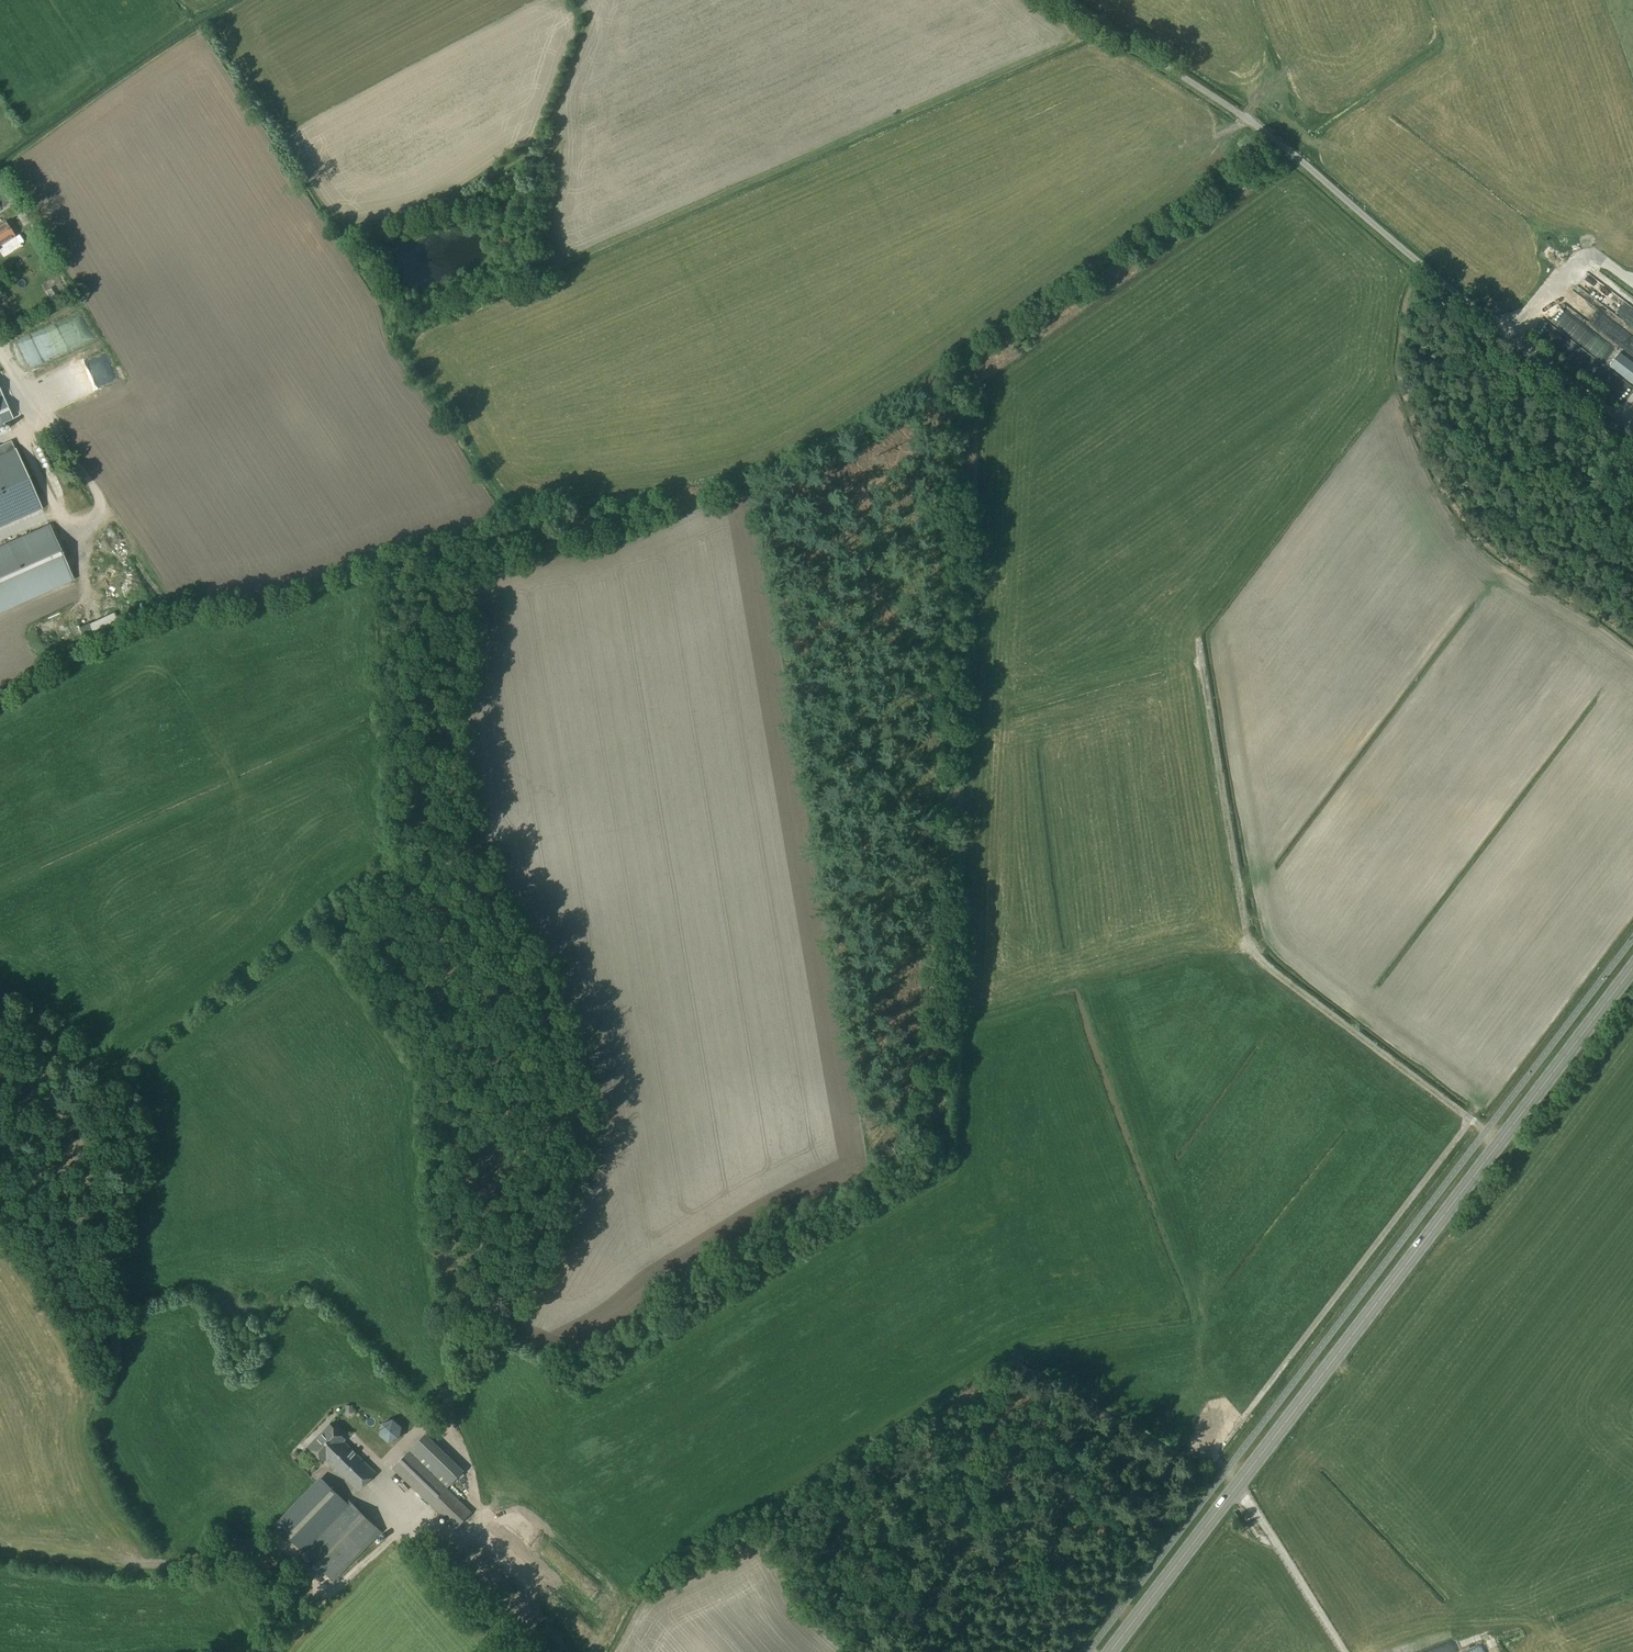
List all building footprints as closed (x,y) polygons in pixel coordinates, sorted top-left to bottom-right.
[(23,208),(16,212),(24,226),(31,222),(23,208)] [(15,237),(8,224),(0,229),(0,247),(15,237)] [(1630,307),(1632,303),(1632,300),(1628,296),(1623,302),(1630,307)] [(1632,329),(1632,312),(1618,302),(1610,313),(1632,329)] [(1619,353),(1609,366),(1632,384),(1632,364),(1619,353)] [(114,381),(105,358),(77,369),(85,391),(114,381)] [(68,428),(58,433),(61,438),(71,433),(68,428)] [(41,508),(15,450),(0,456),(0,526),(41,508)] [(30,463),(36,476),(47,471),(41,458),(30,463)] [(0,546),(0,613),(74,580),(49,524),(0,546)] [(111,594),(117,580),(112,578),(106,592),(111,594)] [(389,1443),(400,1439),(402,1427),(393,1419),(381,1423),(379,1436),(389,1443)] [(326,1460),(357,1491),(375,1472),(343,1442),(345,1440),(329,1425),(309,1446),(324,1462),(326,1460)] [(245,1431),(228,1448),(234,1455),(252,1438),(245,1431)] [(456,1529),(472,1513),(446,1488),(462,1472),(424,1436),(392,1468),(456,1529)] [(1217,1453),(1215,1438),(1205,1439),(1206,1454),(1217,1453)] [(318,1465),(314,1468),(320,1477),(324,1474),(318,1465)] [(297,1486),(301,1490),(311,1478),(306,1474),(297,1486)] [(315,1534),(346,1502),(322,1479),(277,1527),(300,1549),(315,1534)] [(382,1532),(348,1500),(346,1502),(315,1534),(300,1549),(334,1582),(382,1532)]
